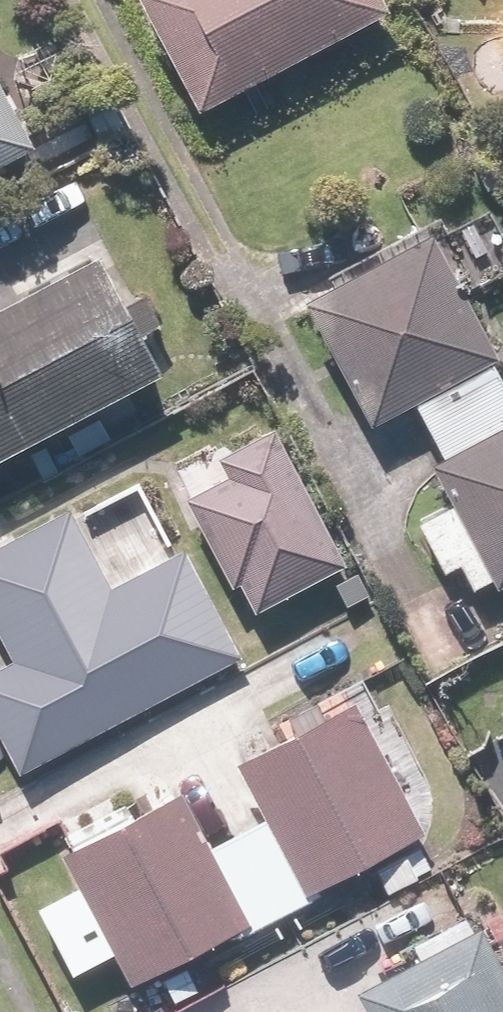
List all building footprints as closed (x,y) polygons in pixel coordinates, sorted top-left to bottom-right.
[(200,111),(392,9),(387,0),(140,0),(200,111)] [(38,142),(0,71),(0,163),(38,142)] [(493,360),(499,357),(431,232),(306,299),(374,423),(413,402),(444,458),(434,464),(501,587),(502,585),(502,378),(493,360)] [(164,368),(100,250),(0,304),(0,456),(164,368)] [(190,498),(253,616),(348,565),(274,427),(217,457),(228,477),(190,498)] [(19,776),(242,657),(185,549),(111,588),(69,511),(0,548),(0,639),(12,661),(0,667),(0,741),(19,776)] [(269,817),(211,845),(183,790),(63,853),(132,984),(218,939),(222,948),(337,887),(334,883),(428,833),(357,699),(239,761),(269,817)] [(481,923),(356,987),(369,1011),(502,1011),(502,967),(481,923)]
